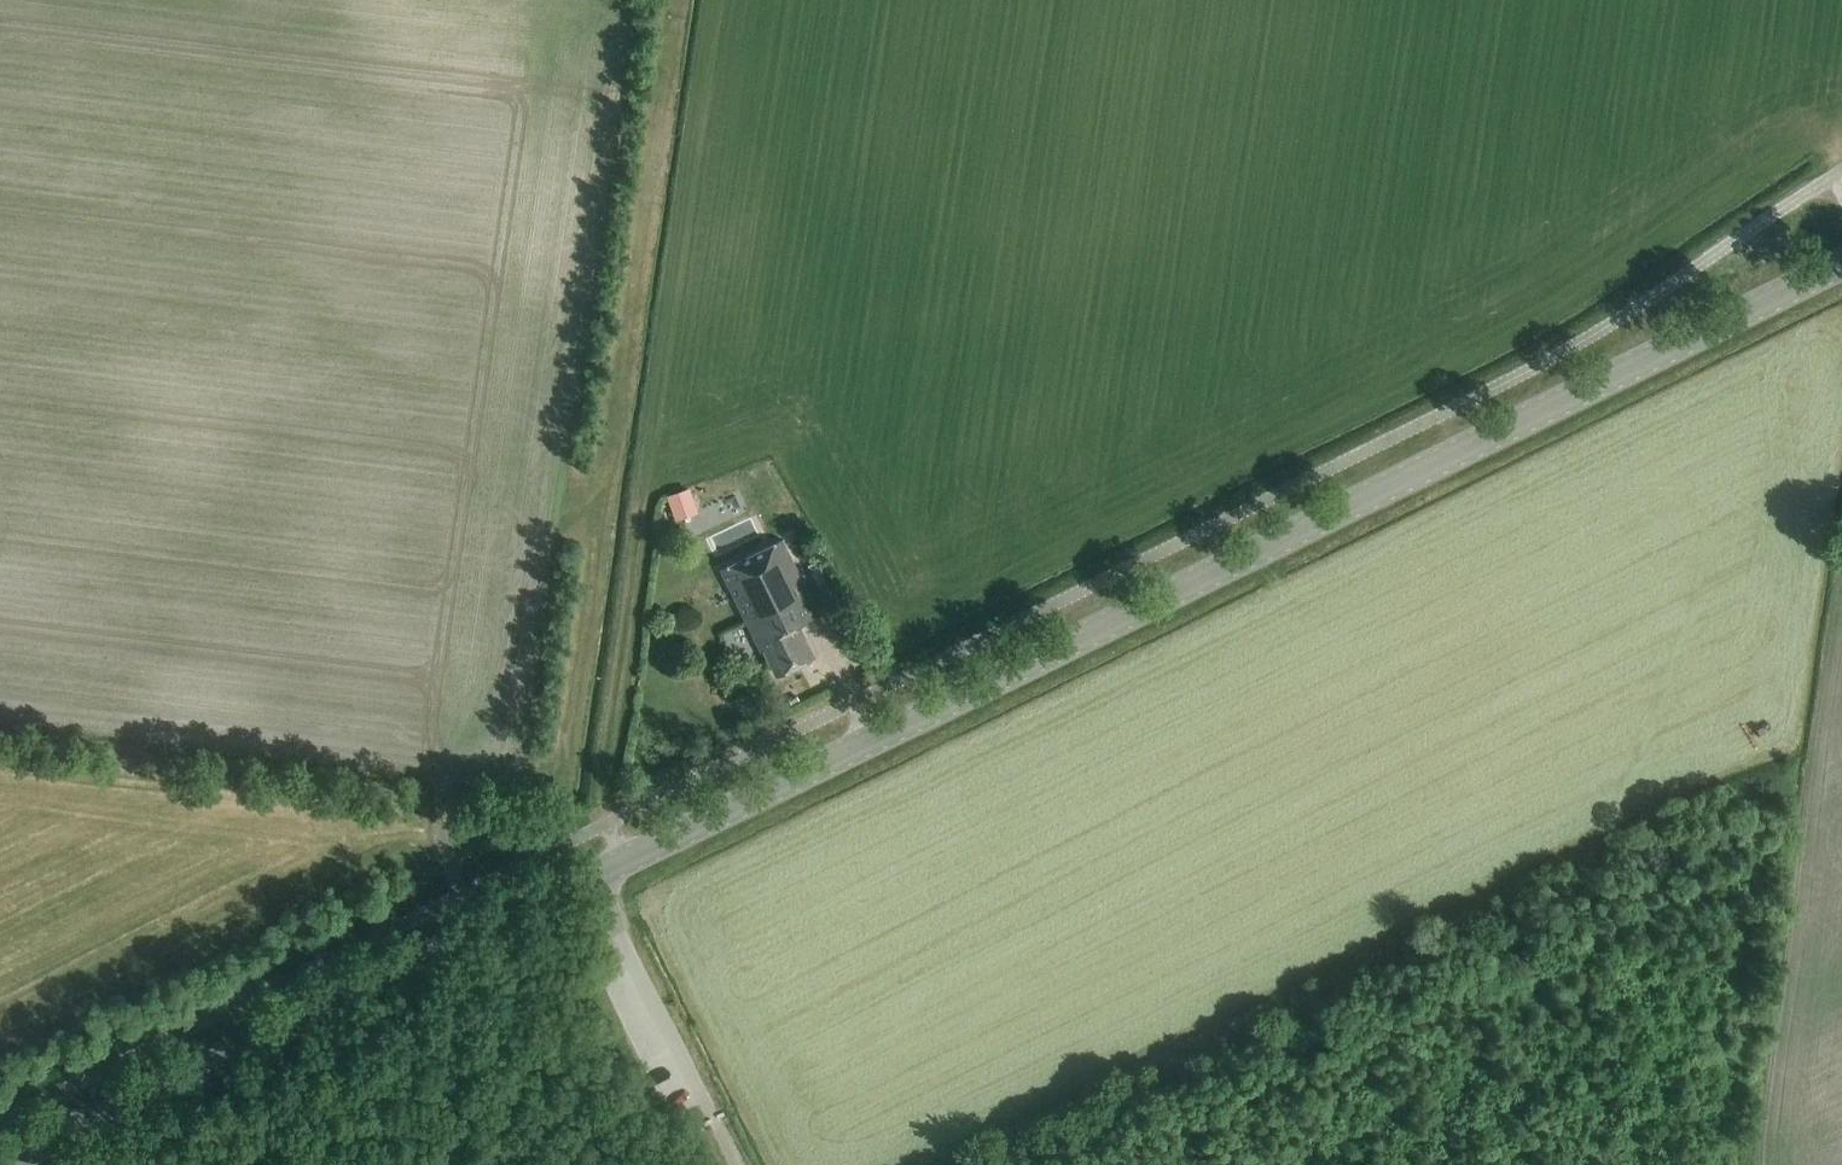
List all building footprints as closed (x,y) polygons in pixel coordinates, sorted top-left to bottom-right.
[(689,488),(666,496),(675,521),(698,513),(689,488)] [(700,516),(711,540),(749,522),(737,498),(700,516)] [(782,541),(721,571),(761,652),(765,650),(776,674),(812,656),(797,626),(818,615),(782,541)]
